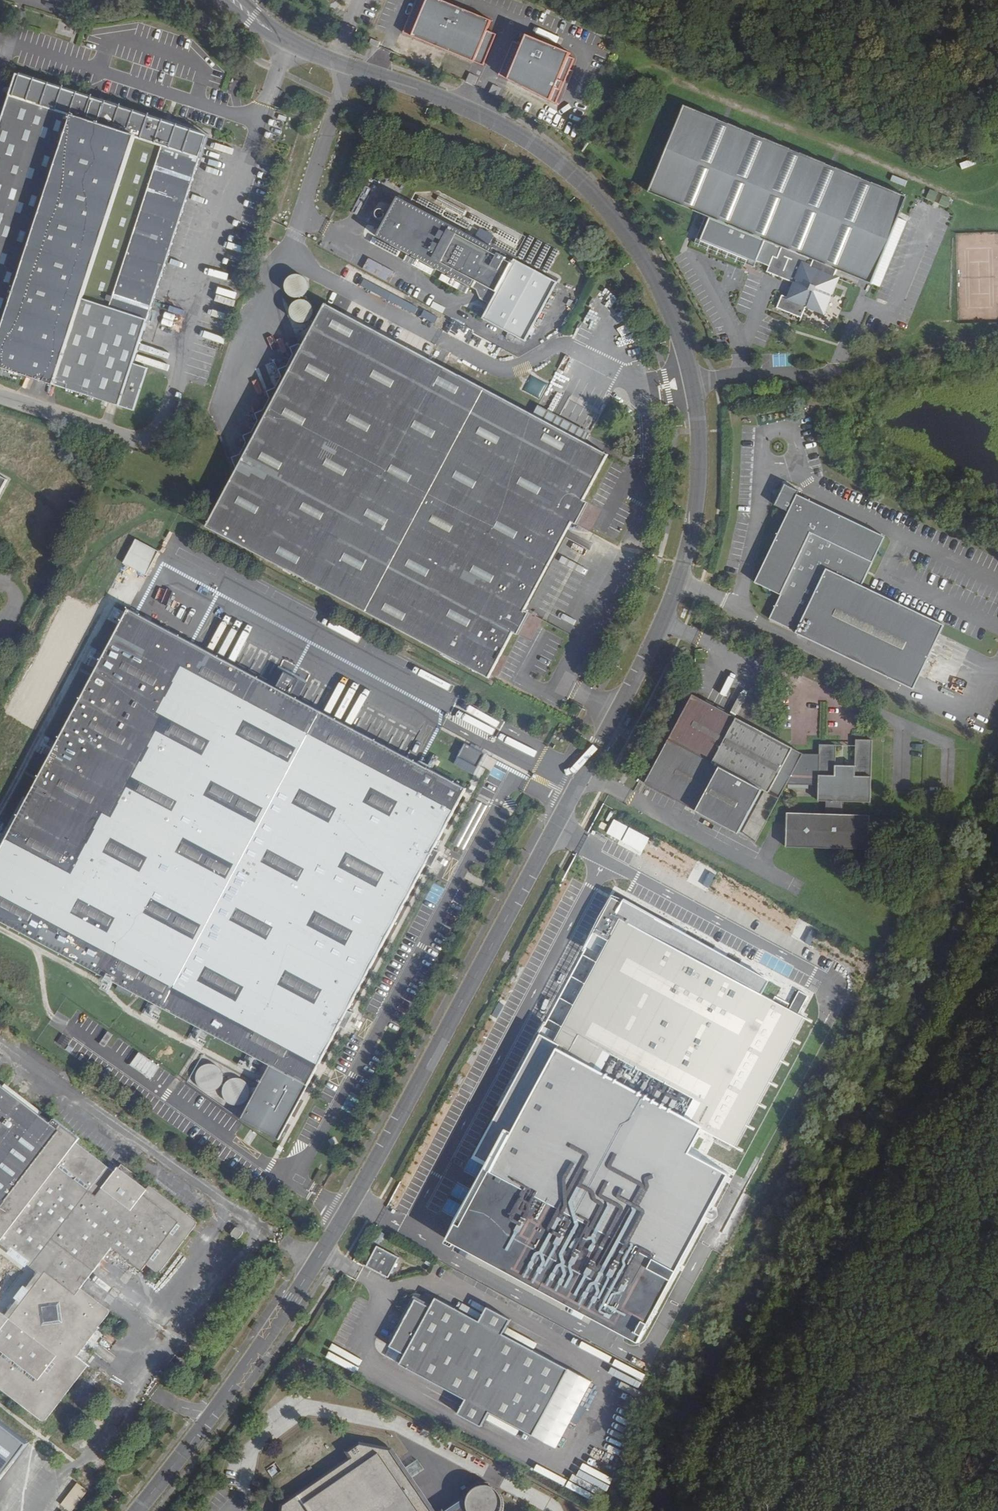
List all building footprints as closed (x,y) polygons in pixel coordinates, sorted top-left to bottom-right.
[(403,33),(484,66),(497,34),(487,31),(492,21),(463,9),(457,6),(441,0),(418,0),(417,3),(416,2),(414,6),(404,32),(403,33)] [(410,5),(400,30),(404,32),(414,6),(410,5)] [(513,41),(499,75),(556,104),(557,103),(571,69),(572,66),(570,66),(573,58),(569,56),(571,53),(527,35),(522,45),(513,41)] [(380,44),(371,41),(370,46),(379,49),(380,44)] [(574,70),(571,69),(557,103),(560,104),(574,70)] [(475,85),(477,75),(467,73),(465,83),(475,85)] [(122,407),(136,363),(209,137),(16,75),(0,124),(0,329),(5,331),(0,347),(0,369),(122,407)] [(911,202),(685,108),(650,192),(705,215),(694,241),(753,266),(755,260),(768,266),(765,271),(792,282),(787,296),(781,294),(775,308),(801,319),(805,309),(824,317),(840,279),(834,276),(837,269),(870,283),(875,271),(881,274),(911,202)] [(934,202),(937,192),(929,189),(925,199),(934,202)] [(942,195),(938,205),(947,208),(950,198),(942,195)] [(398,196),(377,234),(471,286),(475,280),(476,280),(477,278),(495,289),(510,262),(503,259),(505,257),(497,252),(495,254),(490,252),(492,247),(398,196)] [(491,299),(497,289),(495,289),(477,278),(476,280),(472,287),(491,299)] [(405,292),(416,298),(419,293),(409,287),(405,292)] [(209,529),(490,678),(514,634),(518,636),(531,614),(526,610),(573,523),(578,525),(590,504),(584,501),(609,456),(329,305),(302,357),(240,472),(209,529)] [(240,472),(302,357),(298,355),(290,357),(292,363),(286,375),(278,377),(282,383),(274,398),(267,400),(270,405),(262,419),(255,421),(258,426),(250,442),(244,442),(247,448),(240,460),(234,461),(240,472)] [(136,363),(122,407),(135,411),(149,367),(136,363)] [(0,476),(0,496),(8,480),(0,476)] [(797,493),(785,487),(775,507),(787,513),(755,582),(781,595),(770,619),(798,631),(797,634),(915,690),(944,628),(861,589),(884,539),(795,498),(797,493)] [(132,540),(122,565),(147,574),(156,549),(132,540)] [(130,609),(0,852),(0,923),(269,1066),(308,1087),(338,1030),(343,1032),(353,1015),(347,1013),(425,866),(431,869),(439,855),(433,852),(466,791),(421,767),(130,609)] [(278,681),(287,688),(292,681),(283,674),(278,681)] [(697,697),(654,774),(747,826),(765,793),(782,803),(790,788),(821,789),(820,808),(829,808),(828,821),(791,819),(791,847),(871,851),(873,824),(846,822),(846,809),(873,809),(875,746),(856,745),(855,772),(837,771),(838,752),(822,751),(822,760),(803,759),(697,697)] [(472,774),(483,754),(463,744),(453,764),(472,774)] [(636,768),(631,765),(627,772),(632,775),(636,768)] [(747,826),(654,774),(649,784),(741,836),(747,826)] [(747,826),(764,836),(782,803),(765,793),(747,826)] [(758,846),(764,836),(747,826),(741,836),(758,846)] [(668,851),(661,864),(705,885),(712,872),(668,851)] [(746,906),(752,895),(741,890),(736,901),(746,906)] [(617,940),(456,1237),(643,1336),(730,1174),(698,1156),(692,1153),(705,1129),(711,1132),(734,1144),(806,1013),(626,915),(612,937),(617,940)] [(497,1016),(490,1028),(500,1033),(507,1021),(497,1016)] [(210,1064),(206,1064),(203,1066),(200,1068),(198,1071),(197,1074),(196,1078),(197,1081),(198,1084),(199,1087),(202,1088),(205,1090),(212,1091),(214,1090),(218,1089),(220,1086),(223,1083),(223,1077),(224,1075),(222,1070),(218,1066),(215,1064),(210,1064)] [(308,1087),(269,1066),(241,1119),(279,1139),(308,1087)] [(236,1077),(233,1078),(228,1080),(224,1084),(223,1087),(222,1091),(223,1094),(223,1097),(225,1100),(227,1102),(238,1105),(244,1103),(248,1100),(250,1094),(251,1088),(248,1084),(245,1080),(241,1078),(236,1077)] [(0,1083),(0,1246),(2,1244),(40,1274),(6,1316),(0,1311),(0,1388),(46,1423),(89,1366),(79,1357),(111,1315),(111,1310),(84,1289),(115,1249),(144,1272),(148,1267),(158,1273),(163,1270),(198,1226),(199,1221),(153,1186),(149,1191),(120,1168),(116,1173),(79,1144),(83,1139),(57,1119),(53,1124),(0,1083)] [(447,1113),(457,1118),(465,1102),(454,1097),(447,1113)] [(705,1129),(692,1153),(698,1156),(711,1132),(705,1129)] [(425,1194),(434,1172),(421,1166),(411,1188),(425,1194)] [(241,1241),(246,1234),(239,1229),(234,1236),(241,1241)] [(372,1243),(361,1263),(383,1275),(394,1255),(372,1243)] [(432,1306),(416,1298),(391,1345),(406,1353),(401,1363),(467,1398),(490,1411),(534,1435),(570,1368),(505,1332),(481,1320),(437,1296),(432,1306)] [(489,1306),(481,1320),(505,1332),(512,1318),(489,1306)] [(490,1411),(467,1398),(460,1413),(483,1425),(490,1411)] [(28,1442),(0,1421),(0,1478),(28,1442)] [(348,1459),(280,1506),(279,1510),(433,1510),(394,1452),(359,1445),(344,1455),(348,1459)] [(416,1473),(422,1469),(418,1460),(411,1464),(416,1473)] [(279,1474),(274,1467),(268,1471),(272,1478),(279,1474)] [(90,1493),(79,1485),(64,1505),(71,1510),(75,1510),(90,1493)] [(502,1507),(501,1502),(497,1498),(493,1493),(484,1491),(480,1491),(467,1495),(444,1510),(502,1510),(502,1507)]
